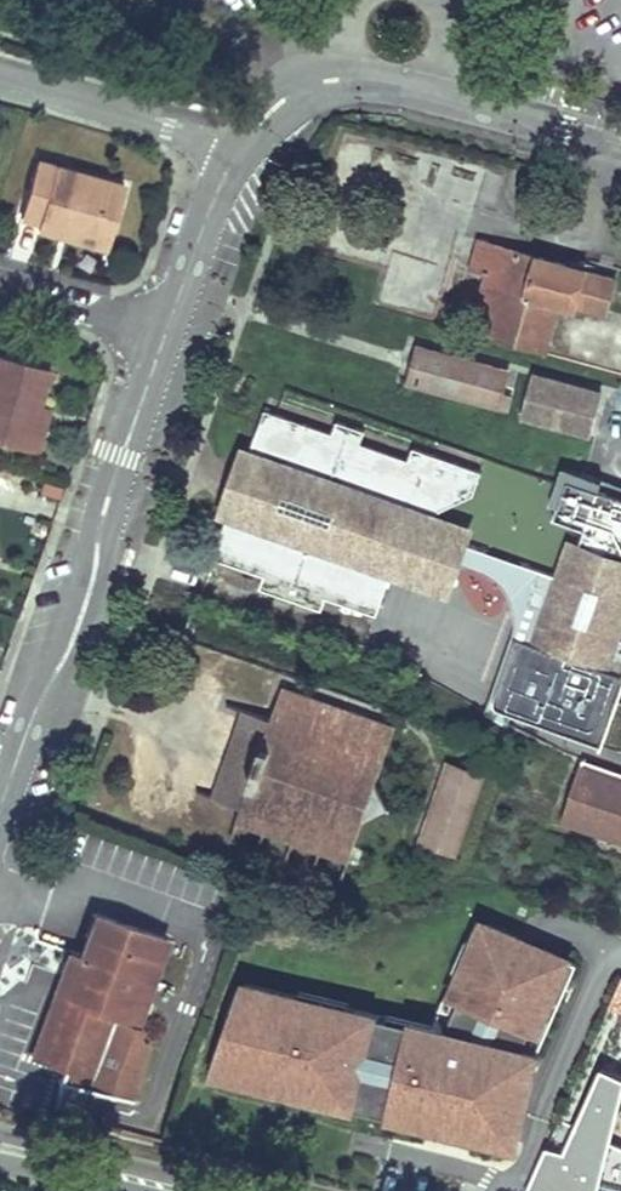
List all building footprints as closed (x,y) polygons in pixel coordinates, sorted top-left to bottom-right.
[(110,238),(124,187),(37,162),(22,218),(40,223),(37,229),(59,235),(63,225),(110,238)] [(110,238),(63,225),(59,235),(107,248),(110,238)] [(488,266),(472,323),(544,343),(558,292),(576,297),(577,293),(606,301),(615,269),(480,232),(472,261),(488,266)] [(507,361),(418,337),(408,372),(508,400),(511,387),(500,384),(507,361)] [(0,356),(0,444),(37,454),(43,434),(33,431),(40,405),(50,369),(0,356)] [(601,388),(531,368),(521,403),(591,423),(601,388)] [(257,446),(234,507),(227,506),(213,549),(262,567),(259,579),(320,601),(324,588),(373,607),(389,565),(396,568),(419,502),(428,506),(473,484),(481,461),(414,438),(410,449),(360,433),(364,421),(336,411),(332,424),(266,401),(250,443),(257,446)] [(33,431),(43,434),(50,408),(40,405),(33,431)] [(561,476),(548,511),(557,513),(553,524),(583,535),(578,545),(569,542),(557,578),(538,571),(536,576),(528,598),(526,603),(545,610),(533,645),(517,639),(491,713),(599,751),(620,686),(620,640),(616,639),(620,625),(620,497),(561,476)] [(468,540),(416,522),(401,566),(452,584),(456,573),(464,551),(468,540)] [(536,576),(464,551),(456,573),(528,598),(536,576)] [(394,732),(281,692),(272,719),(241,808),(236,820),(349,859),(362,823),(389,812),(390,808),(376,782),(394,732)] [(244,709),(213,798),(241,808),(272,719),(244,709)] [(606,768),(581,759),(579,765),(604,774),(606,768)] [(420,843),(456,855),(485,774),(449,762),(420,843)] [(579,765),(559,824),(620,845),(620,773),(606,768),(604,774),(579,765)] [(67,998),(126,1019),(140,978),(152,982),(167,939),(97,915),(86,946),(96,950),(89,971),(78,968),(67,998)] [(532,1069),(577,970),(486,930),(477,950),(471,963),(467,961),(458,981),(448,1003),(444,1001),(433,1029),(431,1033),(388,1021),(348,1011),(299,998),(246,984),(219,1059),(267,1072),(263,1087),(302,1098),(304,1092),(350,1104),(348,1110),(408,1125),(409,1120),(490,1141),(489,1147),(511,1152),(532,1069)] [(96,950),(86,946),(74,942),(55,994),(67,998),(78,968),(89,971),(96,950)] [(477,950),(466,945),(451,978),(458,981),(467,961),(471,963),(477,950)] [(140,978),(126,1019),(138,1023),(152,982),(140,978)] [(350,1005),(301,992),(299,998),(348,1011),(350,1005)] [(67,998),(55,994),(34,1055),(65,1067),(61,1080),(141,1109),(166,1033),(138,1023),(126,1019),(67,998)] [(431,1033),(433,1029),(389,1017),(388,1021),(431,1033)] [(219,1059),(213,1075),(263,1087),(267,1072),(219,1059)] [(610,1074),(589,1133),(591,1134),(585,1151),(609,1159),(602,1177),(620,1184),(620,1077),(610,1074)] [(302,1098),(301,1104),(347,1116),(348,1110),(350,1104),(304,1092),(302,1098)] [(424,1130),(421,1139),(471,1152),(473,1143),(489,1147),(490,1141),(409,1120),(408,1125),(424,1130)]
